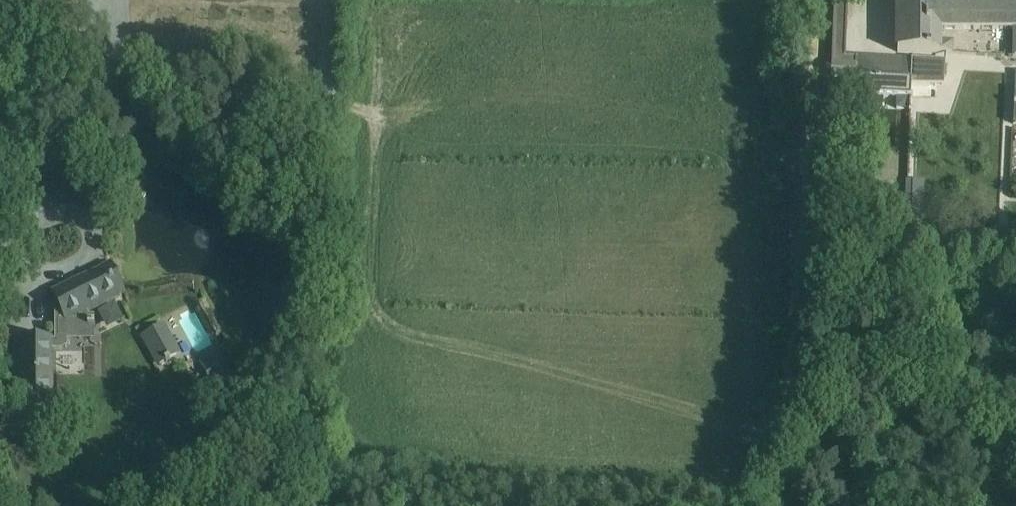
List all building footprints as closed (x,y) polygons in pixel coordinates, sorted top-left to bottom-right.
[(897,48),(940,51),(940,40),(940,28),(1015,28),(1015,0),(897,0),(897,48)] [(856,80),(855,96),(905,98),(906,82),(864,81),(865,58),(857,57),(857,65),(856,80)] [(912,61),(910,86),(943,86),(945,62),(912,61)] [(922,226),(924,182),(908,181),(906,181),(904,225),(922,226)] [(58,339),(21,339),(21,397),(52,397),(52,350),(61,350),(67,346),(67,337),(92,337),(92,327),(94,327),(94,322),(92,322),(92,318),(90,318),(86,308),(118,293),(108,271),(91,279),(88,275),(76,281),(78,285),(59,294),(65,308),(58,311),(58,318),(57,318),(57,338),(58,338),(58,339)] [(163,329),(145,339),(159,364),(165,361),(166,362),(170,360),(169,359),(178,354),(163,329)] [(206,378),(226,367),(217,352),(198,363),(206,378)]
